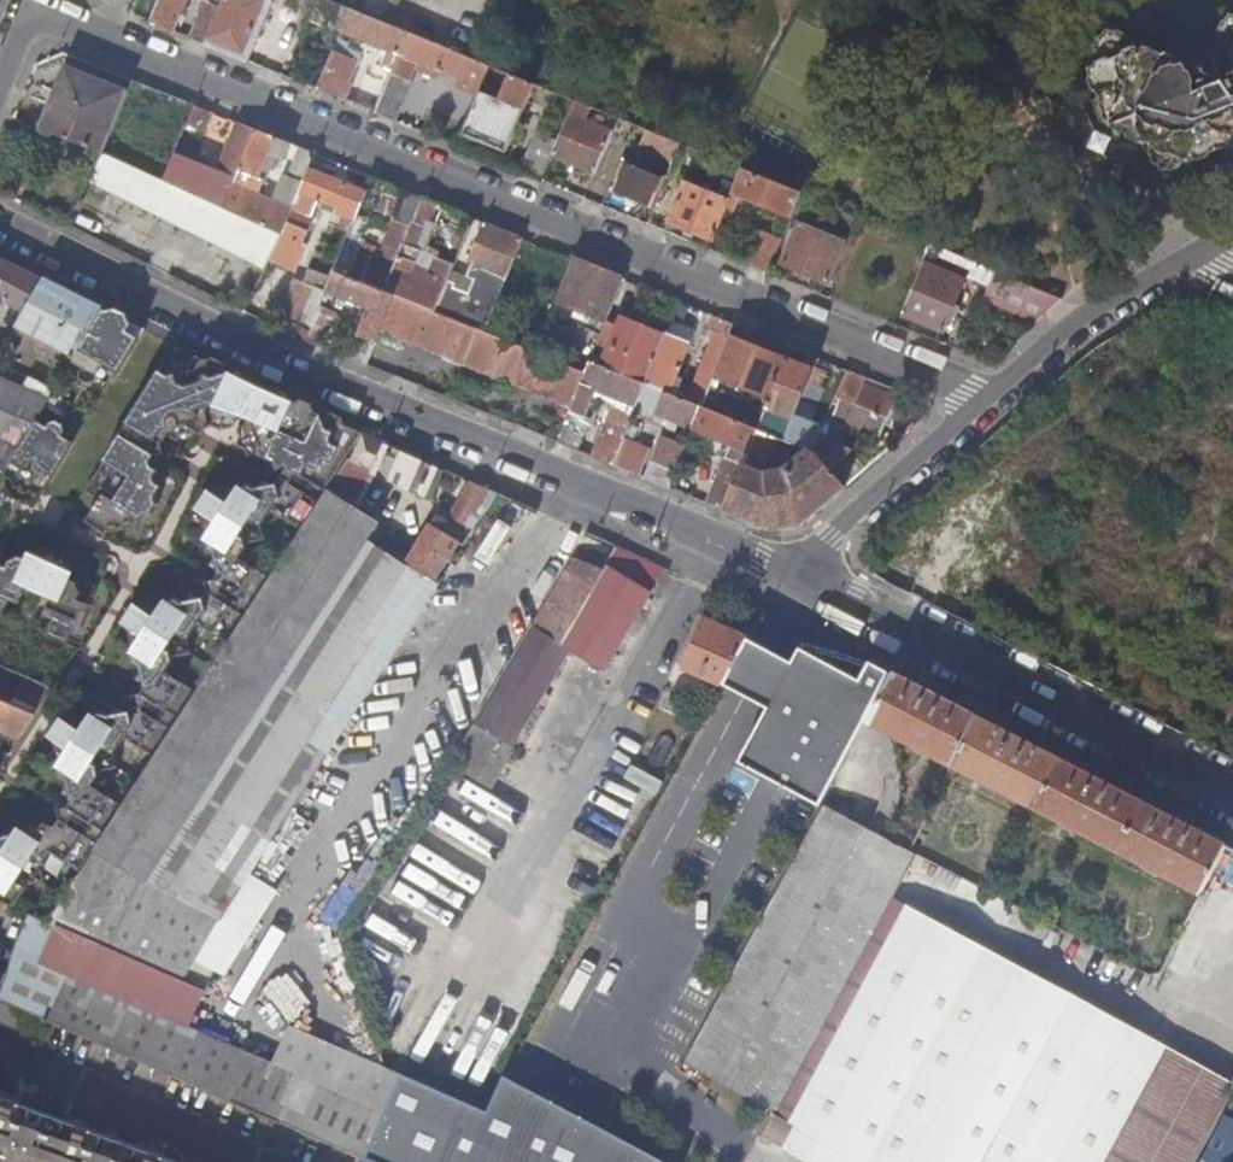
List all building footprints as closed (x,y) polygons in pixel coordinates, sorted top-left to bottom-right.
[(152,22),(175,32),(188,0),(161,0),(152,22)] [(192,38),(207,45),(225,1),(223,0),(219,0),(217,4),(208,1),(192,38)] [(274,1),(273,0),(225,0),(225,1),(207,45),(250,62),(274,1)] [(343,31),(352,10),(328,0),(320,21),(343,31)] [(400,55),(409,33),(361,14),(352,10),(343,31),(343,32),(400,55)] [(1232,13),(1216,51),(1189,62),(1181,58),(1179,54),(1167,49),(1164,51),(1130,36),(1129,32),(1118,27),(1114,29),(1107,26),(1104,33),(1100,35),(1098,37),(1094,48),(1095,53),(1089,68),(1091,74),(1090,78),(1093,89),(1098,91),(1111,125),(1128,133),(1130,137),(1141,142),(1145,140),(1151,143),(1162,172),(1219,151),(1232,157),(1232,13)] [(480,96),(492,67),(409,33),(400,55),(387,87),(376,113),(394,121),(418,62),(476,86),(473,93),(480,96)] [(361,57),(336,47),(318,90),(339,98),(345,82),(349,84),(361,57)] [(535,84),(516,77),(492,67),(480,96),(464,135),(507,153),(535,84)] [(69,69),(44,129),(105,154),(130,94),(69,69)] [(339,98),(343,100),(349,84),(345,82),(339,98)] [(365,109),(376,113),(387,87),(379,84),(375,92),(372,91),(365,109)] [(593,108),(576,101),(559,140),(553,156),(595,173),(612,131),(588,122),(593,108)] [(211,111),(196,105),(188,125),(203,130),(211,111)] [(177,153),(165,181),(226,209),(259,131),(239,123),(220,171),(177,153)] [(226,209),(283,234),(293,209),(260,194),(265,180),(260,178),(268,161),(284,168),(294,145),(259,131),(226,209)] [(553,156),(559,140),(539,131),(522,173),(542,181),(553,156)] [(682,144),(649,131),(643,147),(675,161),(682,144)] [(682,144),(675,161),(669,175),(692,185),(696,186),(704,167),(716,172),(721,160),(682,144)] [(303,187),(310,170),(316,154),(301,148),(288,181),(303,187)] [(266,268),(271,259),(284,235),(283,234),(226,209),(165,181),(105,154),(104,156),(91,182),(266,268)] [(743,169),(721,160),(716,172),(714,175),(736,185),(743,169)] [(638,202),(655,209),(667,180),(625,163),(614,192),(625,197),(638,202)] [(804,194),(743,169),(736,185),(730,200),(738,204),(741,196),(793,217),(796,212),(804,194)] [(339,232),(350,236),(368,193),(310,170),(303,187),(293,209),(283,234),(284,235),(271,259),(297,271),(308,246),(304,244),(315,218),(311,217),(316,204),(333,211),(330,216),(343,222),(339,232)] [(692,185),(669,175),(668,177),(667,180),(655,209),(653,214),(675,224),(692,185)] [(696,186),(692,185),(675,224),(714,240),(730,200),(696,186)] [(425,228),(435,202),(407,190),(384,246),(401,253),(414,223),(425,228)] [(809,217),(817,199),(804,194),(796,212),(809,217)] [(635,210),(638,202),(625,197),(623,204),(635,210)] [(860,228),(861,228),(864,218),(858,216),(853,226),(860,228)] [(802,222),(783,264),(828,284),(846,241),(802,222)] [(508,278),(524,238),(485,223),(467,268),(475,271),(477,265),(508,278)] [(747,264),(770,273),(784,240),(761,231),(747,264)] [(1038,322),(1063,299),(931,245),(926,258),(990,284),(984,299),(1038,322)] [(362,281),(396,296),(437,312),(444,293),(447,287),(413,272),(416,264),(400,257),(396,266),(372,257),(362,281)] [(0,258),(0,314),(6,303),(27,313),(45,281),(0,258)] [(594,333),(602,337),(608,321),(625,279),(575,259),(557,301),(579,310),(586,313),(600,318),(594,333)] [(923,263),(902,314),(943,331),(965,280),(923,263)] [(304,283),(327,292),(332,278),(310,269),(304,283)] [(356,362),(368,366),(383,328),(396,296),(362,281),(336,270),(332,278),(327,292),(325,296),(346,305),(349,299),(371,308),(360,334),(367,337),(356,362)] [(508,278),(500,297),(513,303),(520,283),(508,278)] [(321,305),(325,296),(327,292),(304,283),(295,279),(280,311),(312,326),(321,305)] [(72,366),(73,364),(74,363),(77,358),(106,311),(45,281),(27,313),(19,327),(14,335),(72,366)] [(444,293),(437,312),(462,322),(470,304),(444,293)] [(383,328),(572,406),(586,372),(558,360),(537,352),(486,332),(462,322),(437,312),(396,296),(383,328)] [(306,341),(323,349),(338,312),(321,305),(312,326),(311,330),(306,341)] [(584,318),(586,313),(579,310),(577,316),(584,318)] [(113,379),(115,380),(145,331),(106,311),(77,358),(74,363),(73,364),(84,370),(82,375),(83,382),(89,385),(96,383),(98,378),(109,385),(113,379)] [(712,338),(686,400),(704,407),(716,376),(733,337),(738,325),(716,316),(708,336),(712,338)] [(602,337),(598,345),(609,349),(619,326),(608,321),(602,337)] [(610,369),(647,384),(667,336),(631,321),(619,326),(609,349),(614,359),(610,369)] [(297,337),(306,341),(311,330),(302,326),(297,337)] [(667,336),(647,384),(665,391),(670,393),(691,343),(668,333),(667,336)] [(733,337),(716,376),(752,391),(747,403),(766,412),(769,405),(788,359),(733,337)] [(537,352),(558,360),(561,352),(540,344),(537,352)] [(198,432),(225,426),(252,384),(177,347),(87,493),(100,501),(87,522),(106,534),(109,529),(117,527),(122,530),(125,525),(132,523),(137,526),(144,516),(150,514),(149,506),(156,506),(155,498),(162,486),(155,483),(154,478),(157,472),(151,469),(150,463),(153,457),(127,440),(134,429),(162,446),(166,440),(170,439),(178,443),(182,436),(187,435),(194,439),(198,432)] [(769,405),(796,417),(805,396),(816,371),(816,370),(788,359),(769,405)] [(572,406),(557,443),(576,451),(590,415),(587,413),(591,403),(589,392),(591,387),(638,407),(647,384),(610,369),(592,362),(587,372),(586,372),(572,406)] [(816,453),(845,488),(868,467),(864,462),(857,468),(847,457),(852,452),(830,442),(836,428),(830,426),(832,421),(879,441),(896,401),(864,387),(868,378),(849,370),(829,419),(824,429),(814,453),(816,453)] [(816,371),(805,396),(816,399),(826,375),(816,371)] [(7,476),(38,424),(50,403),(0,379),(0,472),(7,476)] [(82,870),(123,807),(95,788),(106,771),(118,768),(116,755),(127,739),(155,758),(196,694),(167,675),(177,659),(191,656),(188,642),(197,626),(228,645),(270,581),(241,562),(251,546),(264,542),(261,529),(272,513),(301,532),(364,435),(252,384),(225,426),(250,420),(246,428),(239,430),(242,438),(238,447),(246,451),(249,458),(256,455),(294,473),(319,490),(312,500),(282,481),(278,487),(272,488),(266,485),(264,490),(256,492),(252,499),(239,491),(236,497),(213,501),(206,512),(211,535),(206,542),(218,550),(214,556),(216,562),(212,568),(217,572),(218,579),(215,584),(244,603),(238,613),(208,594),(205,600),(199,601),(193,598),(190,604),(183,605),(179,611),(167,604),(163,609),(140,614),(133,625),(137,648),(133,655),(146,664),(141,670),(142,677),(139,682),(144,686),(145,692),(142,696),(172,716),(166,725),(136,706),(133,712),(125,714),(121,711),(119,716),(111,717),(107,724),(94,717),(90,722),(67,728),(60,738),(65,761),(60,768),(73,776),(69,782),(70,788),(66,795),(72,798),(73,803),(69,809),(99,828),(92,839),(62,821),(59,827),(53,828),(46,824),(43,830),(37,831),(33,838),(21,830),(17,836),(0,840),(0,897),(18,905),(31,885),(45,882),(41,869),(53,852),(82,870)] [(670,393),(665,391),(654,414),(694,430),(703,409),(704,407),(686,400),(670,393)] [(703,409),(694,430),(734,446),(709,505),(725,511),(744,465),(753,444),(758,431),(703,409)] [(814,425),(824,429),(829,419),(818,415),(814,425)] [(809,450),(814,453),(824,429),(814,425),(796,417),(786,441),(796,445),(809,450)] [(613,419),(595,459),(613,466),(621,445),(629,425),(613,419)] [(38,424),(7,476),(40,490),(43,489),(45,490),(72,444),(63,438),(65,434),(64,427),(57,423),(52,424),(49,430),(38,424)] [(758,429),(758,431),(753,444),(779,455),(782,450),(792,454),(796,445),(786,441),(758,429)] [(353,461),(374,471),(386,445),(364,435),(353,461)] [(665,438),(654,462),(677,472),(687,447),(665,438)] [(379,524),(368,541),(410,562),(448,472),(386,445),(374,471),(357,510),(379,524)] [(621,445),(613,466),(641,477),(648,462),(627,454),(630,448),(621,445)] [(744,465),(725,511),(772,531),(800,527),(845,488),(816,453),(814,453),(809,450),(789,469),(764,473),(744,465)] [(348,461),(330,491),(357,510),(374,471),(348,461)] [(654,462),(647,480),(670,489),(677,472),(654,462)] [(40,490),(7,476),(6,479),(16,484),(20,483),(24,489),(30,486),(33,493),(40,490)] [(452,515),(475,529),(490,506),(498,495),(472,483),(452,515)] [(330,491),(97,852),(147,884),(368,541),(379,524),(357,510),(330,491)] [(433,524),(461,541),(465,534),(437,517),(433,524)] [(433,524),(410,562),(439,579),(461,541),(433,524)] [(97,852),(52,922),(60,925),(184,979),(227,913),(319,772),(436,590),(438,587),(368,541),(147,884),(97,852)] [(38,557),(68,570),(72,563),(69,556),(63,553),(58,557),(54,549),(49,547),(41,551),(38,557)] [(77,622),(85,604),(79,601),(83,594),(75,590),(78,583),(65,577),(68,570),(38,557),(35,564),(21,557),(18,564),(11,561),(8,568),(1,566),(0,569),(0,587),(19,596),(24,585),(55,599),(51,610),(77,622)] [(576,558),(534,628),(562,645),(608,571),(576,558)] [(562,645),(573,652),(604,671),(651,594),(609,568),(608,571),(562,645)] [(2,614),(8,600),(16,603),(19,596),(0,587),(0,613),(2,614)] [(48,635),(68,643),(77,622),(51,610),(47,618),(54,621),(48,635)] [(683,667),(723,685),(749,639),(704,620),(683,667)] [(475,725),(514,749),(573,652),(562,645),(534,628),(517,656),(475,725)] [(769,708),(794,662),(749,639),(723,685),(769,708)] [(823,807),(827,800),(869,721),(894,675),(871,662),(861,680),(801,647),(794,662),(769,708),(740,762),(823,807)] [(894,675),(869,721),(954,764),(978,718),(894,675)] [(37,715),(0,699),(0,729),(6,731),(0,741),(0,772),(37,715)] [(978,718),(954,764),(1201,892),(1225,845),(978,718)] [(461,749),(459,752),(498,776),(514,749),(475,725),(461,749)] [(778,1111),(887,906),(891,898),(915,854),(908,850),(831,811),(834,804),(827,800),(823,807),(685,1063),(778,1111)] [(1176,1161),(1194,1161),(1232,1091),(1232,1086),(891,898),(887,906),(1217,1088),(1176,1161)] [(809,1161),(1176,1161),(1217,1088),(887,906),(778,1111),(764,1137),(809,1161)] [(58,1021),(234,1098),(251,1057),(76,979),(58,1021)] [(234,1098),(280,1119),(296,1081),(298,1077),(251,1057),(234,1098)] [(401,1073),(384,1120),(367,1157),(367,1159),(373,1161),(664,1161),(506,1077),(487,1111),(401,1073)] [(280,1119),(367,1157),(384,1120),(296,1081),(280,1119)] [(160,1154),(161,1151),(143,1144),(142,1147),(88,1128),(89,1124),(70,1118),(69,1121),(15,1101),(17,1098),(0,1092),(0,1161),(181,1161),(160,1154)] [(1202,1159),(1208,1161),(1232,1161),(1232,1155),(1229,1153),(1232,1146),(1232,1119),(1226,1115),(1202,1159)]
